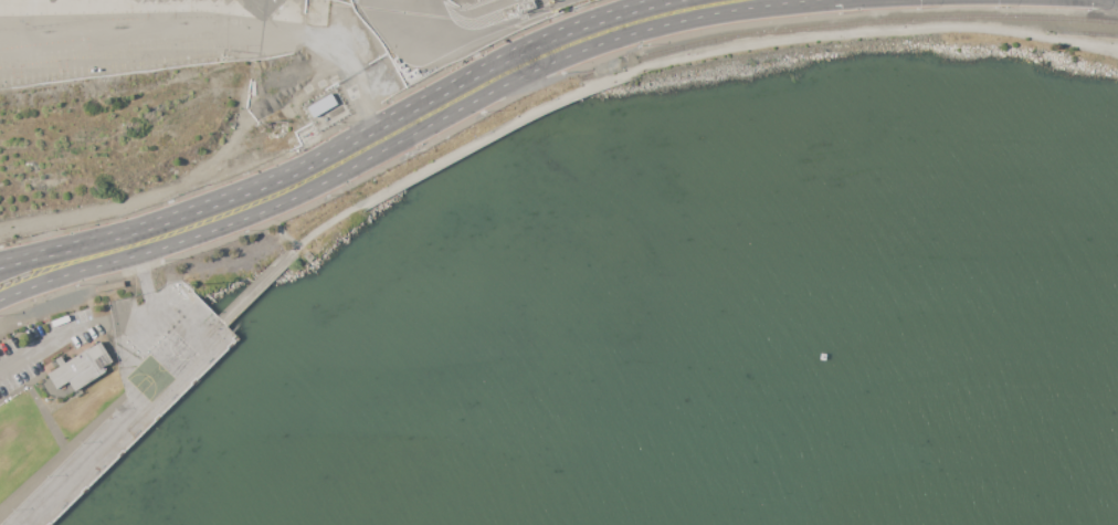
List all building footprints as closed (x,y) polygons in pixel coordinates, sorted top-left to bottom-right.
[(514,6),(529,0),(533,0),(535,7),(517,13),(514,6)] [(329,93),(336,104),(313,117),(306,107),(329,93)] [(164,338),(176,350),(146,381),(134,369),(164,338)] [(73,390),(104,371),(102,368),(110,363),(98,342),(88,348),(88,347),(63,363),(60,356),(54,360),(57,366),(45,374),(55,389),(67,381),(73,390)]
